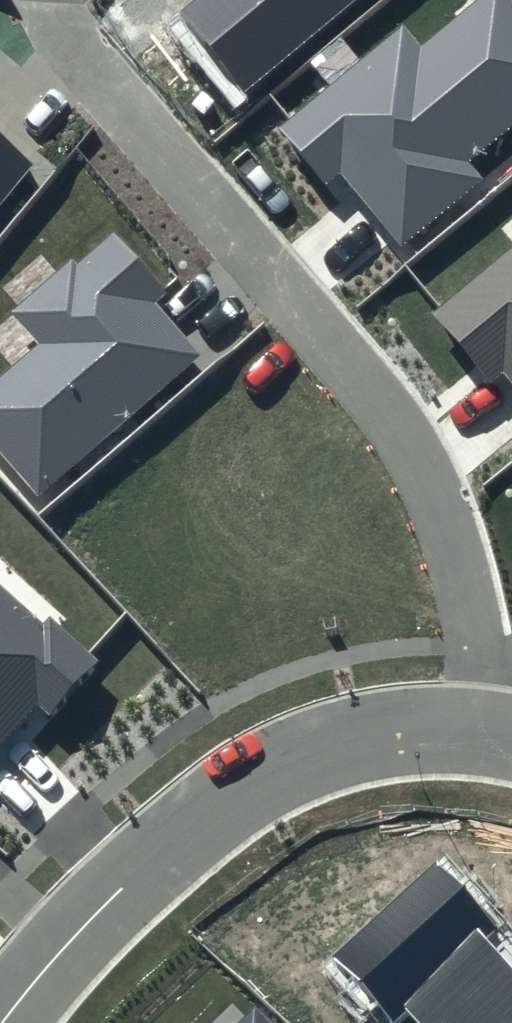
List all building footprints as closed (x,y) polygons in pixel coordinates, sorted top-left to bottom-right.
[(179,13),(244,90),(352,0),(194,0),(179,13)] [(420,48),(402,26),(278,128),(323,183),(339,171),(401,246),(484,177),(471,162),(511,128),(511,0),(478,0),(420,48)] [(26,166),(0,145),(0,198),(26,166)] [(115,233),(79,264),(74,258),(12,312),(41,344),(0,380),(0,450),(39,495),(199,354),(155,304),(168,293),(115,233)] [(430,312),(487,381),(505,367),(511,376),(511,246),(430,312)] [(0,585),(0,739),(35,700),(49,713),(99,658),(49,614),(42,622),(0,585)] [(438,861),(331,957),(391,1022),(406,1009),(419,1022),(511,1022),(511,967),(486,939),(499,928),(438,861)] [(252,1013),(242,1022),(262,1022),(252,1013)]
